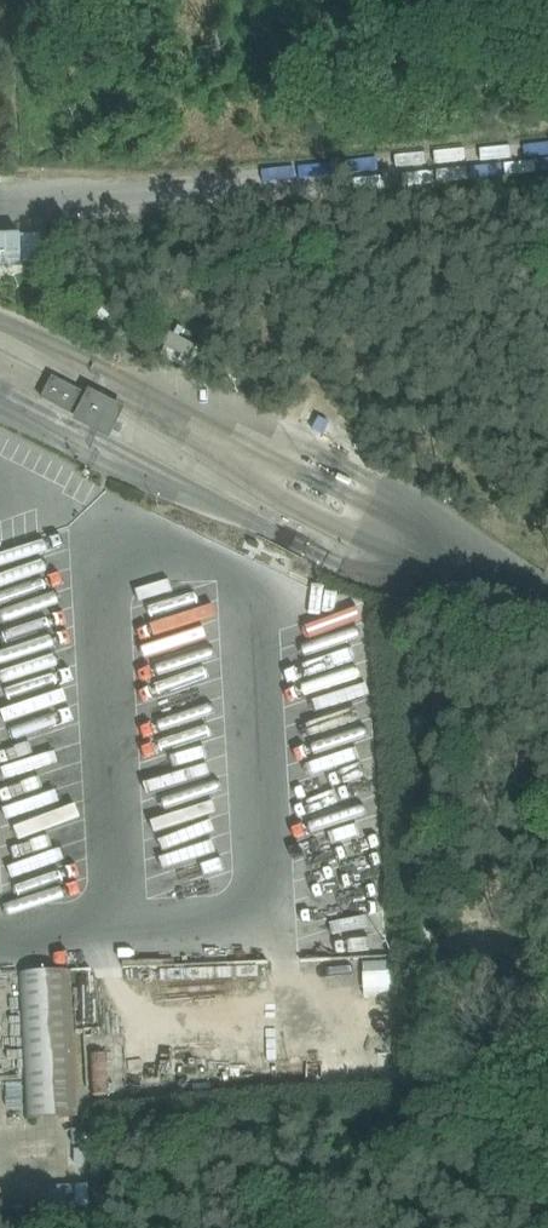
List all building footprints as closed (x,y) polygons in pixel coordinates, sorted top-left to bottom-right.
[(0,237),(0,266),(23,264),(22,235),(0,237)] [(76,973),(29,974),(33,1132),(80,1131),(76,973)]
